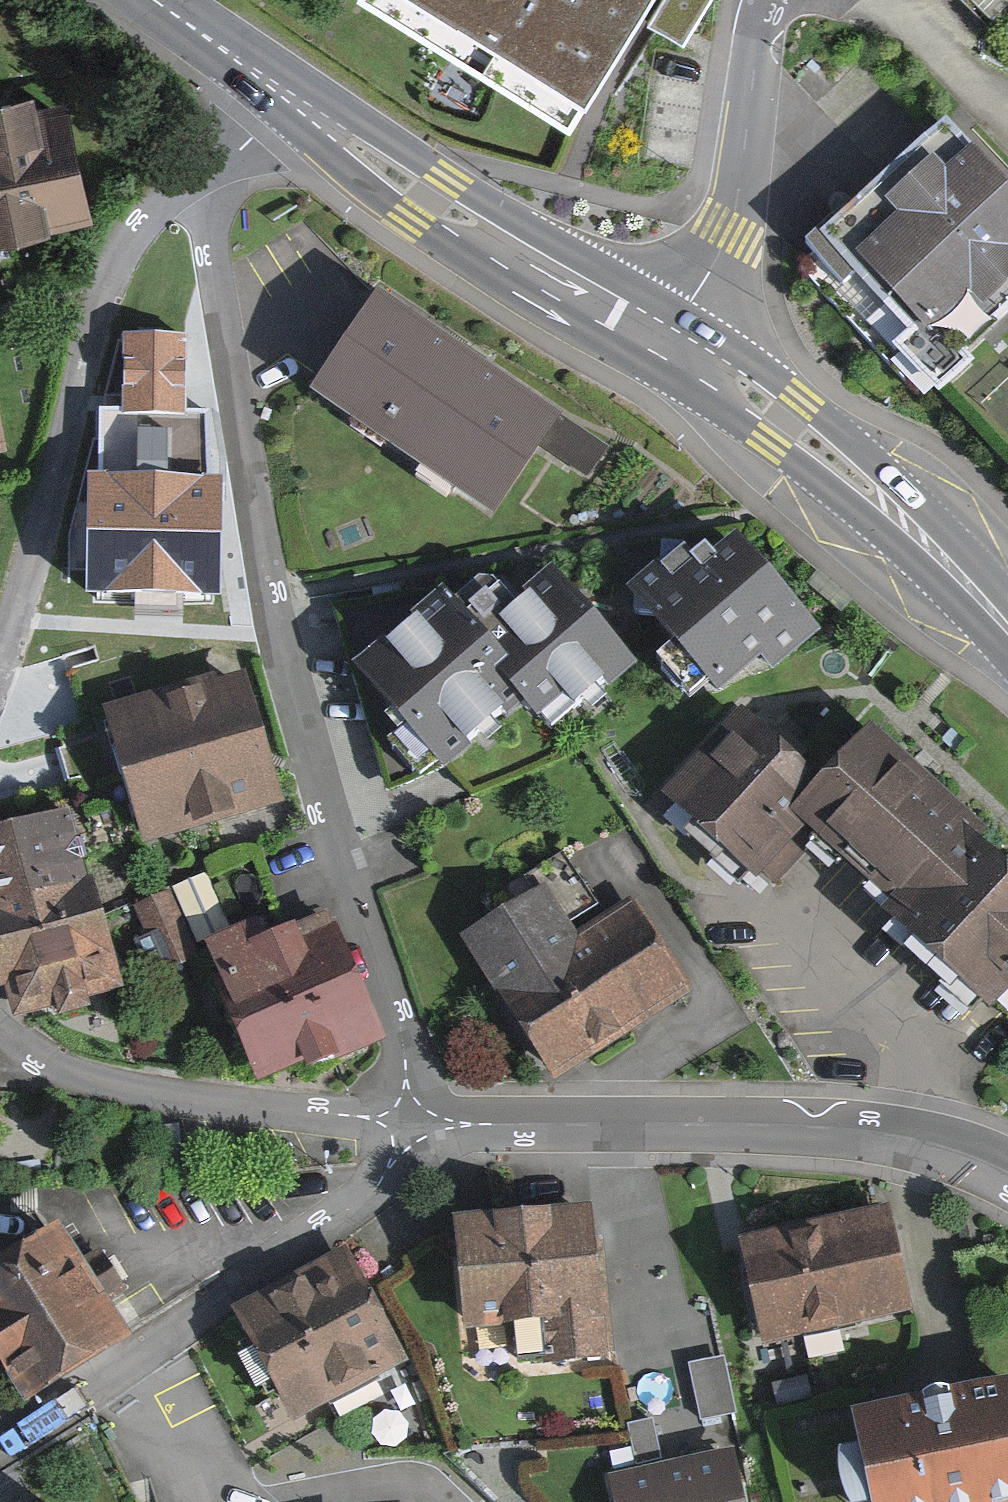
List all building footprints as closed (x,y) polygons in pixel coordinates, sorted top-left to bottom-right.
[(568,123),(645,0),(368,0),(568,123)] [(80,209),(62,111),(36,116),(32,95),(0,101),(0,224),(80,209)] [(812,278),(952,413),(1007,355),(1007,204),(944,142),(812,278)] [(383,302),(323,390),(491,505),(537,437),(588,472),(602,451),(383,302)] [(148,414),(101,413),(99,591),(204,592),(206,381),(149,381),(148,414)] [(661,572),(637,593),(719,686),(762,649),(771,660),(809,627),(734,542),(700,572),(688,559),(666,579),(661,572)] [(471,632),(517,687),(550,725),(626,662),(547,568),(471,632)] [(440,751),(517,687),(471,632),(447,602),(370,667),(440,751)] [(264,695),(118,738),(153,857),(300,813),(264,695)] [(745,717),(677,794),(769,875),(810,829),(795,816),(822,785),(745,717)] [(896,903),(955,834),(967,821),(866,734),(822,785),(795,816),(810,829),(896,903)] [(0,837),(0,924),(88,899),(65,819),(0,837)] [(896,903),(889,910),(992,998),(1007,980),(1007,880),(955,834),(896,903)] [(152,962),(188,959),(182,890),(145,894),(152,962)] [(545,897),(474,941),(552,1067),(676,990),(627,912),(574,945),(545,897)] [(0,924),(0,947),(17,1007),(112,979),(88,899),(0,924)] [(324,930),(232,971),(282,1085),(375,1044),(324,930)] [(583,1213),(463,1225),(473,1325),(545,1318),(549,1357),(597,1353),(583,1213)] [(884,1217),(751,1245),(770,1334),(902,1306),(884,1217)] [(0,1276),(0,1345),(29,1389),(116,1332),(55,1240),(0,1276)] [(355,1270),(257,1316),(303,1415),(401,1370),(355,1270)] [(867,1419),(883,1501),(997,1501),(1007,1500),(1007,1392),(867,1419)] [(613,1479),(617,1501),(741,1501),(732,1457),(613,1479)]
